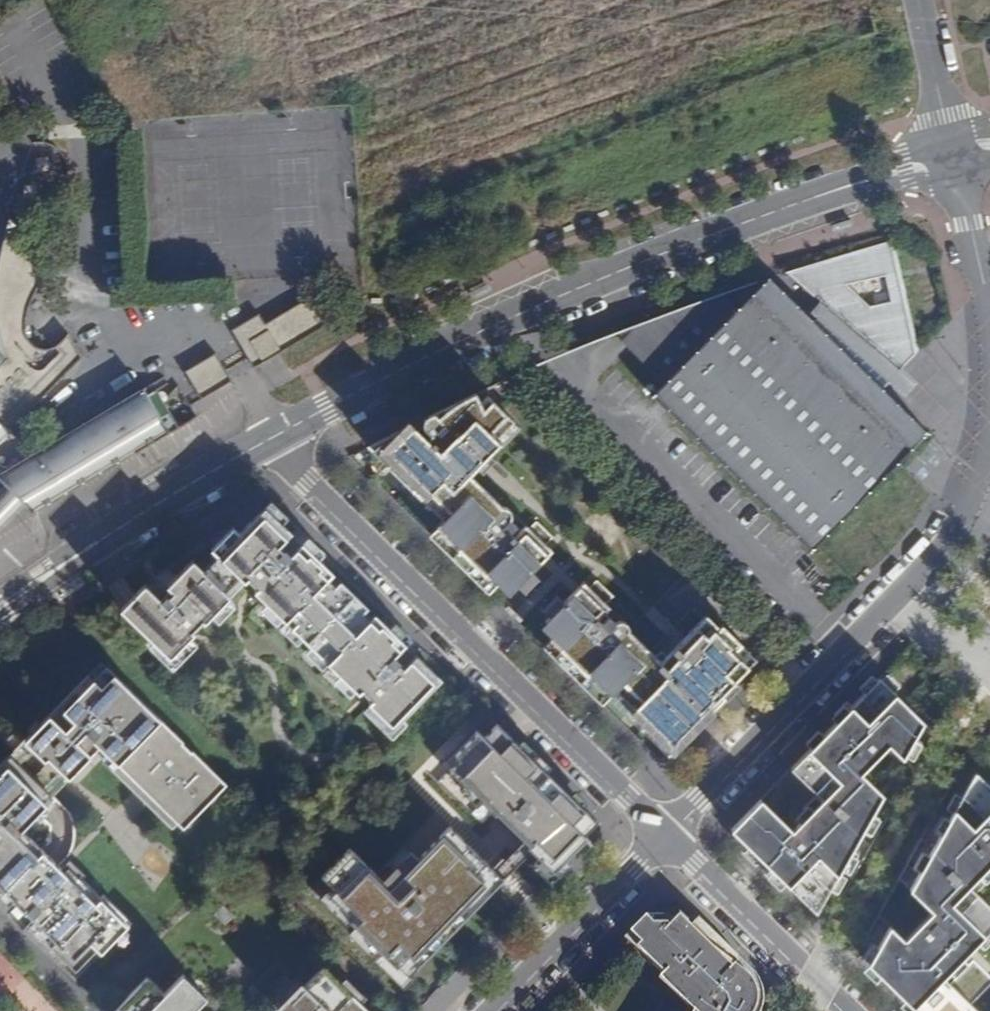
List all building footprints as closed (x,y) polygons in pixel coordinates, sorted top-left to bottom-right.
[(46,215),(64,149),(30,140),(12,206),(46,215)] [(0,473),(0,479),(5,484),(25,504),(35,514),(134,453),(135,454),(178,428),(157,391),(169,384),(164,377),(34,454),(10,431),(82,358),(68,334),(49,349),(42,349),(36,347),(32,344),(27,338),(25,331),(25,323),(32,298),(40,283),(41,277),(41,265),(39,258),(37,250),(34,244),(26,234),(10,218),(8,207),(7,207),(9,218),(0,253),(0,473)] [(662,382),(652,393),(811,548),(928,431),(883,387),(917,353),(892,240),(799,269),(810,281),(802,290),(825,310),(815,320),(770,275),(738,308),(723,292),(701,300),(701,307),(644,364),(662,382)] [(253,368),(327,325),(310,297),(265,324),(259,314),(231,330),(253,368)] [(614,333),(644,364),(701,307),(701,300),(614,333)] [(184,371),(201,399),(232,381),(216,353),(184,371)] [(424,421),(424,425),(415,434),(407,426),(368,447),(426,503),(433,495),(451,513),(437,528),(496,585),(503,578),(514,589),(541,562),(535,556),(546,545),(554,537),(537,521),(524,533),(510,520),(511,518),(512,513),(509,509),(504,506),(471,475),(476,469),(472,465),(484,451),(490,456),(501,444),(497,439),(514,421),(488,396),(485,404),(476,393),(429,416),(424,421)] [(25,504),(5,484),(0,489),(0,531),(25,504)] [(145,584),(121,609),(170,657),(185,643),(179,638),(188,629),(192,633),(203,621),(204,623),(230,596),(225,592),(239,577),(244,582),(247,579),(258,588),(255,592),(286,622),(291,617),(297,623),(292,628),(322,657),(327,652),(333,657),(328,663),(359,693),(362,690),(372,699),(369,703),(394,727),(441,679),(266,507),(240,534),(233,528),(212,549),(219,556),(203,571),(193,559),(166,583),(173,591),(169,596),(167,594),(161,600),(145,584)] [(546,545),(535,556),(541,562),(552,550),(546,545)] [(616,621),(615,622),(602,609),(614,596),(597,580),(589,588),(578,599),(572,593),(546,620),(557,631),(550,638),(609,696),(617,689),(676,747),(714,708),(705,699),(714,689),(715,690),(752,653),(722,624),(719,628),(706,615),(667,656),(661,651),(656,656),(629,629),(629,626),(625,621),(621,620),(616,621)] [(583,582),(572,593),(578,599),(589,588),(583,582)] [(29,739),(69,778),(94,752),(100,746),(108,754),(103,759),(132,788),(137,783),(145,791),(140,796),(172,827),(178,822),(183,828),(227,784),(107,667),(94,680),(89,675),(59,706),(29,739)] [(922,722),(878,678),(790,768),(822,799),(791,830),(760,799),(730,830),(751,850),(815,913),(881,795),(860,773),(887,745),(902,759),(922,722)] [(598,821),(488,714),(444,760),(483,798),(481,801),(496,816),(522,841),(531,850),(539,857),(541,856),(556,870),(576,848),(573,845),(598,821)] [(0,766),(0,905),(9,914),(19,923),(24,918),(36,929),(30,935),(75,978),(120,933),(115,929),(127,917),(103,894),(100,897),(68,865),(64,870),(21,829),(53,797),(11,755),(0,766)] [(979,774),(947,809),(962,823),(906,884),(935,911),(908,940),(897,930),(866,964),(918,1010),(981,1010),(949,981),(989,936),(989,903),(973,888),(989,870),(989,785),(979,774)] [(410,851),(383,879),(397,893),(443,847),(462,866),(470,858),(475,864),(474,864),(488,877),(497,886),(504,879),(495,870),(471,847),(449,826),(418,858),(410,851)] [(522,841),(495,870),(504,879),(531,850),(522,841)] [(403,844),(376,872),(383,879),(410,851),(403,844)] [(376,872),(349,847),(321,876),(335,889),(329,895),(356,921),(352,924),(397,968),(399,966),(408,976),(450,934),(441,925),(488,877),(474,864),(475,864),(470,858),(462,866),(443,847),(397,893),(383,879),(376,872)] [(488,877),(441,925),(450,934),(497,886),(488,877)] [(127,917),(115,929),(120,933),(131,922),(127,917)] [(763,1004),(763,998),(762,989),(756,978),(755,975),(739,960),(737,962),(716,942),(714,943),(694,924),(690,928),(679,917),(671,925),(662,917),(646,917),(630,932),(642,943),(637,948),(697,1006),(694,1010),(761,1010),(763,1004)] [(24,918),(19,923),(30,935),(36,929),(24,918)] [(323,966),(304,985),(301,982),(277,1006),(282,1010),(370,1010),(323,966)] [(113,1010),(192,1010),(201,1001),(178,979),(164,993),(147,976),(113,1010)]
